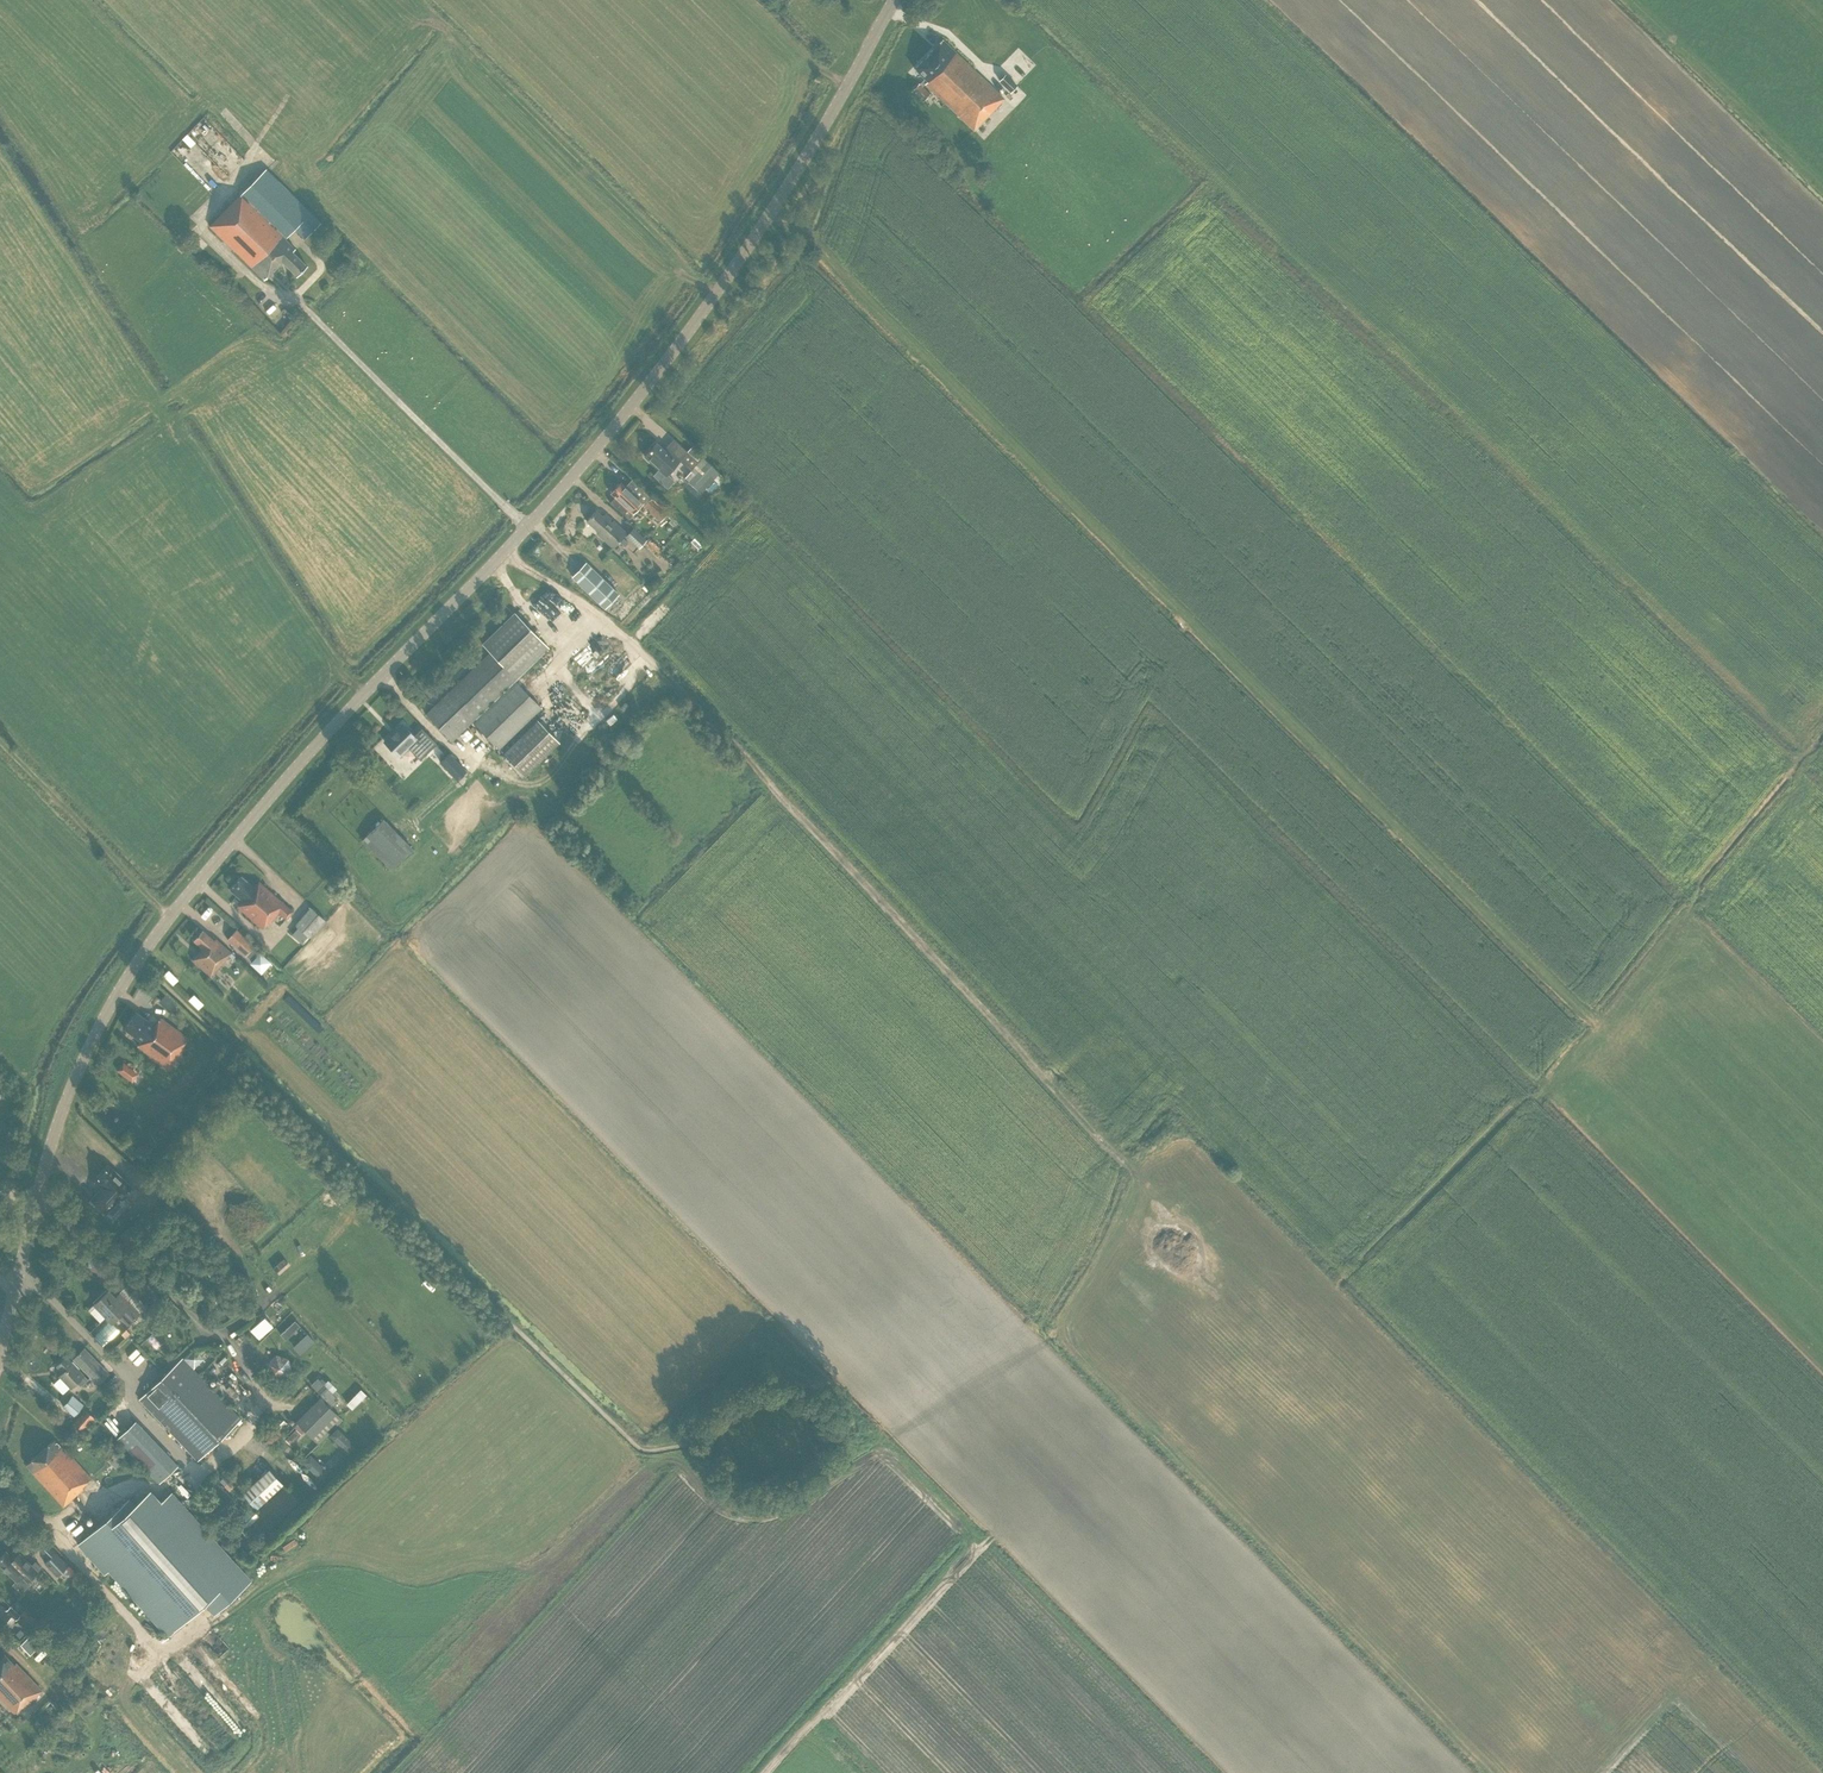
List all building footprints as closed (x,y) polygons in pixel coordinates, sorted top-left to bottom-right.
[(1004,98),(957,54),(942,39),(914,68),(925,78),(919,84),(918,83),(917,85),(916,84),(913,87),(914,88),(912,90),(923,101),(930,94),(922,86),(925,83),(974,130),(1004,98)] [(999,80),(1011,91),(1017,85),(1005,74),(999,80)] [(187,132),(180,137),(189,147),(195,142),(187,132)] [(178,159),(184,152),(176,144),(170,150),(178,159)] [(218,179),(224,173),(211,159),(205,165),(218,179)] [(305,239),(321,222),(294,195),(266,169),(210,225),(264,279),(283,261),(297,275),(307,265),(293,251),(295,248),(285,238),(295,229),(305,239)] [(657,443),(645,456),(659,469),(653,475),(667,488),(674,480),(667,474),(680,460),(691,470),(685,478),(701,492),(719,472),(703,457),(699,461),(683,447),(675,456),(671,452),(669,454),(657,443)] [(651,497),(635,481),(628,488),(621,481),(610,493),(615,497),(610,502),(628,519),(642,504),(661,521),(668,513),(650,498),(651,497)] [(611,518),(605,513),(603,516),(596,510),(586,520),(599,532),(597,533),(613,547),(619,540),(624,545),(628,542),(622,537),(627,532),(613,520),(612,521),(610,519),(611,518)] [(626,535),(639,547),(646,540),(633,528),(626,535)] [(619,594),(586,562),(572,576),(605,608),(619,594)] [(621,598),(631,608),(646,593),(636,583),(621,598)] [(452,741),(472,721),(475,718),(548,647),(515,613),(483,644),(490,652),(426,714),(452,741)] [(571,693),(600,655),(589,646),(560,684),(571,693)] [(476,720),(475,718),(472,721),(499,748),(541,707),(516,682),(476,720)] [(591,705),(586,711),(595,720),(601,713),(591,705)] [(514,743),(504,753),(525,775),(560,741),(538,719),(514,743)] [(403,724),(385,742),(398,756),(408,746),(421,759),(437,743),(422,728),(414,736),(403,724)] [(447,750),(438,759),(457,778),(466,770),(447,750)] [(534,768),(540,774),(552,762),(546,756),(534,768)] [(413,849),(383,819),(362,840),(392,870),(413,849)] [(457,839),(451,842),(455,850),(462,847),(457,839)] [(293,912),(259,881),(253,888),(240,877),(230,888),(245,902),(239,908),(261,928),(268,920),(270,922),(279,913),(286,920),(293,912)] [(324,900),(330,907),(339,898),(332,892),(324,900)] [(311,907),(296,924),(310,936),(324,919),(311,907)] [(192,960),(211,976),(229,955),(233,958),(235,955),(216,938),(214,940),(202,929),(193,940),(202,948),(192,960)] [(254,945),(236,929),(228,939),(246,955),(246,954),(254,961),(251,965),(264,976),(273,966),(252,948),(254,945)] [(171,982),(177,976),(167,966),(161,972),(171,982)] [(197,1006),(202,1000),(192,992),(187,998),(197,1006)] [(141,1040),(137,1045),(169,1068),(185,1047),(182,1046),(188,1037),(160,1017),(155,1025),(136,1011),(124,1028),(141,1040)] [(130,1080),(137,1073),(123,1060),(116,1067),(130,1080)] [(1161,1145),(1179,1135),(1174,1126),(1156,1137),(1161,1145)] [(139,1151),(130,1142),(123,1149),(132,1158),(139,1151)] [(106,1191),(95,1203),(111,1217),(126,1200),(122,1196),(131,1186),(109,1166),(96,1181),(106,1191)] [(132,1224),(124,1231),(119,1235),(127,1244),(140,1233),(132,1224)] [(121,1292),(115,1297),(108,1290),(94,1303),(112,1322),(119,1315),(128,1324),(140,1313),(121,1292)] [(259,1338),(272,1325),(264,1316),(250,1330),(259,1338)] [(303,1322),(293,1332),(297,1336),(307,1326),(303,1322)] [(152,1325),(134,1342),(149,1357),(166,1340),(152,1325)] [(318,1337),(307,1347),(311,1351),(322,1342),(318,1337)] [(83,1348),(73,1358),(98,1384),(108,1374),(83,1348)] [(263,1362),(272,1372),(283,1361),(274,1351),(263,1362)] [(332,1353),(322,1363),(326,1367),(336,1357),(332,1353)] [(63,1372),(59,1376),(70,1388),(77,1382),(80,1386),(87,1379),(83,1375),(84,1375),(66,1356),(56,1365),(63,1372)] [(145,1381),(152,1374),(136,1357),(129,1364),(145,1381)] [(139,1399),(198,1460),(241,1418),(182,1357),(139,1399)] [(289,1398),(316,1373),(306,1362),(279,1388),(289,1398)] [(212,1370),(215,1377),(223,1373),(220,1366),(212,1370)] [(347,1368),(337,1378),(341,1382),(351,1372),(347,1368)] [(328,1402),(335,1396),(317,1374),(310,1380),(328,1402)] [(362,1383),(351,1393),(355,1398),(366,1388),(362,1383)] [(241,1384),(226,1394),(233,1403),(247,1393),(241,1384)] [(91,1398),(96,1405),(102,1401),(97,1394),(91,1398)] [(83,1404),(72,1395),(63,1406),(74,1415),(83,1404)] [(321,1398),(296,1422),(318,1444),(342,1419),(337,1414),(321,1398)] [(236,1407),(241,1415),(255,1409),(250,1400),(236,1407)] [(73,1423),(81,1429),(83,1431),(91,1422),(94,1424),(98,1420),(85,1409),(73,1423)] [(112,1413),(102,1421),(108,1428),(118,1419),(112,1413)] [(159,1482),(162,1480),(177,1465),(135,1421),(118,1438),(159,1482)] [(294,1437),(309,1451),(314,1446),(299,1432),(294,1437)] [(65,1452),(62,1448),(54,1439),(26,1465),(63,1506),(84,1487),(82,1486),(91,1478),(72,1458),(71,1458),(65,1452)] [(116,1451),(107,1459),(115,1468),(124,1460),(116,1451)] [(317,1477),(324,1472),(313,1454),(305,1458),(317,1477)] [(255,1505),(281,1478),(265,1463),(240,1490),(255,1505)] [(128,1500),(84,1539),(168,1633),(203,1602),(214,1615),(250,1582),(171,1493),(160,1503),(149,1492),(133,1506),(128,1500)] [(253,1507),(239,1521),(245,1527),(259,1513),(253,1507)] [(68,1564),(46,1541),(38,1548),(48,1558),(44,1563),(56,1576),(68,1564)] [(5,1551),(0,1556),(0,1564),(16,1579),(12,1583),(21,1592),(31,1582),(29,1580),(42,1566),(35,1560),(32,1563),(19,1551),(13,1558),(5,1551)] [(16,1612),(10,1606),(6,1610),(0,1604),(0,1626),(1,1627),(12,1616),(16,1620),(20,1616),(16,1612)] [(41,1644),(30,1633),(20,1644),(30,1654),(41,1644)] [(0,1659),(0,1697),(15,1712),(22,1705),(24,1707),(42,1690),(16,1663),(14,1665),(5,1655),(0,1659)]
